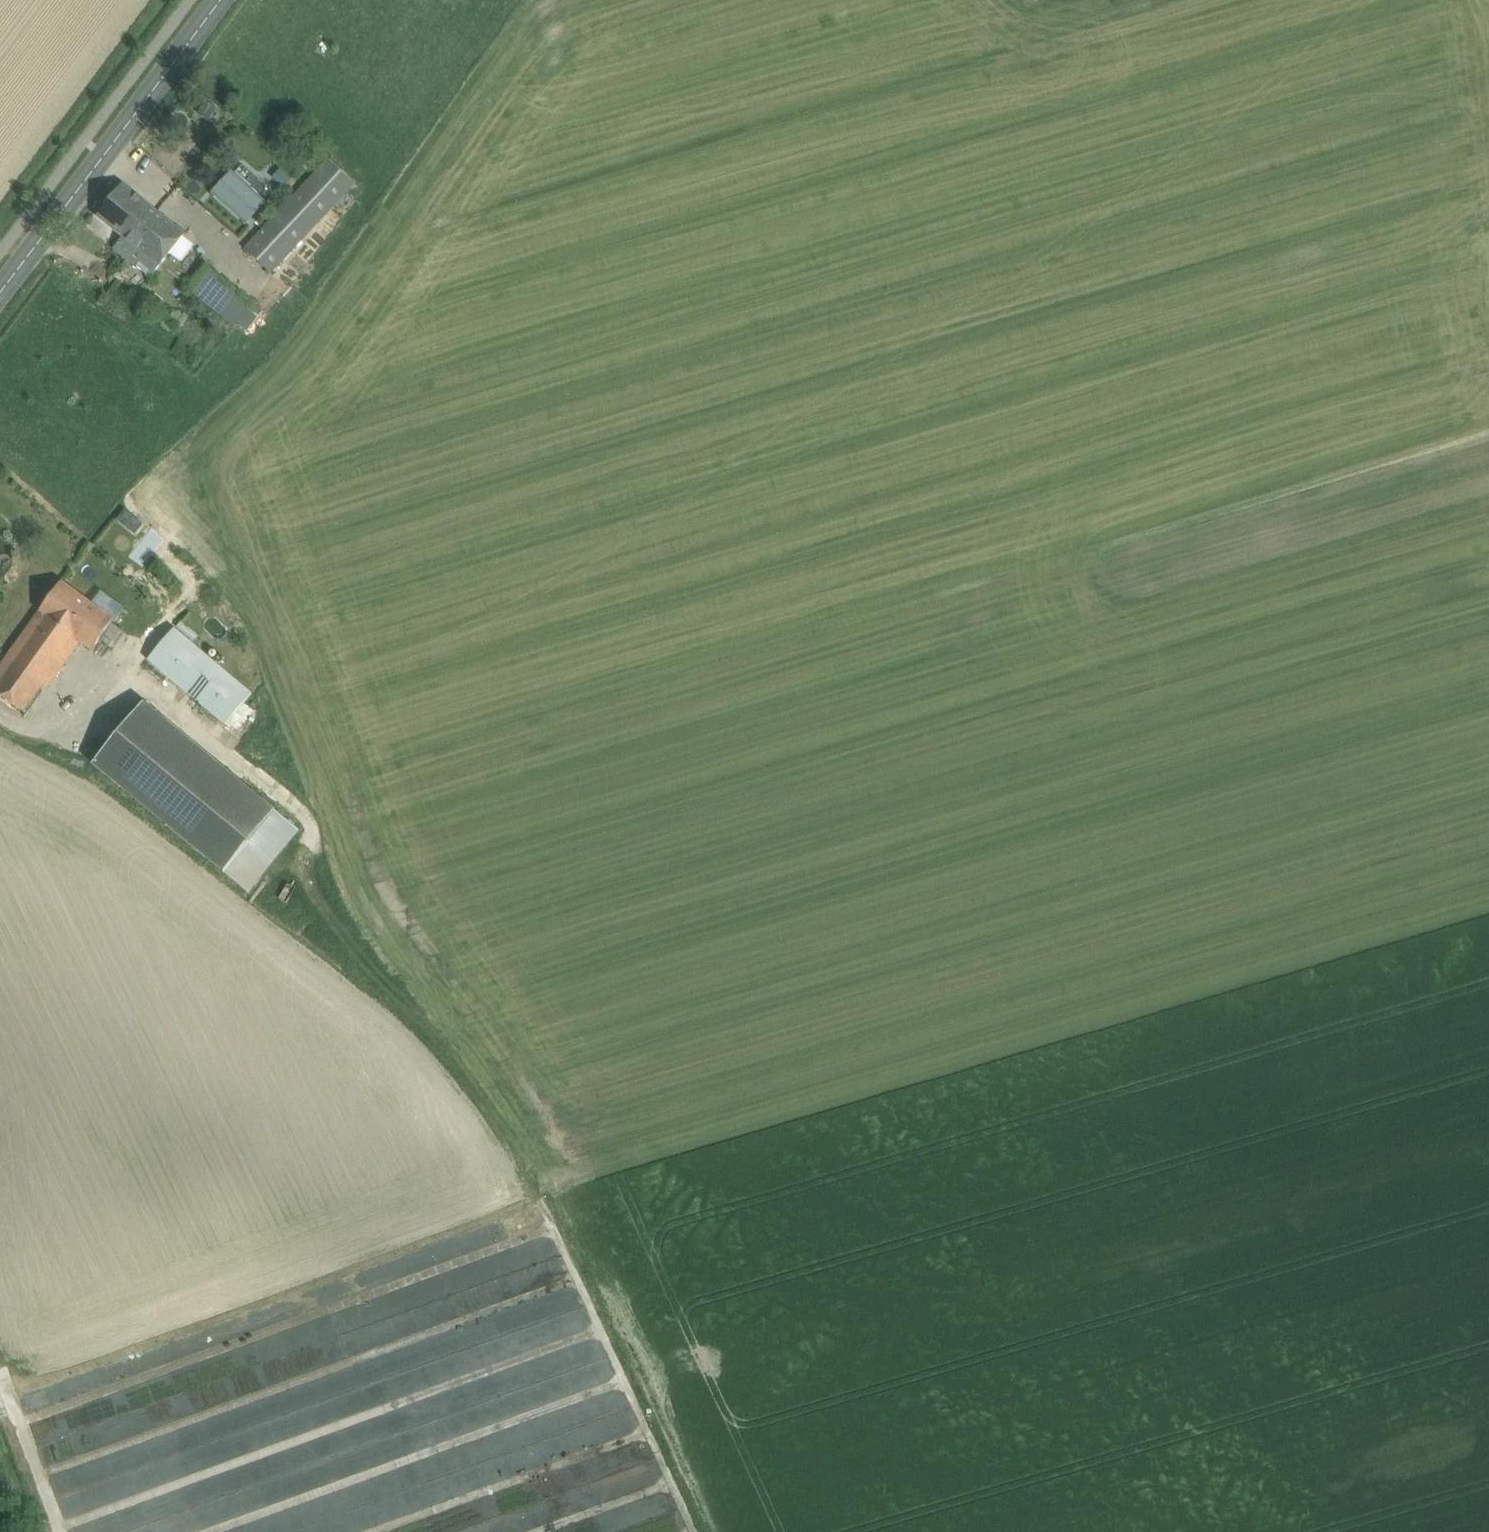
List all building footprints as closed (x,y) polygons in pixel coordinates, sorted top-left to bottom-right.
[(198,113),(209,120),(217,108),(206,101),(198,113)] [(248,250),(276,276),(358,186),(330,160),(248,250)] [(283,187),(291,179),(280,170),(273,178),(283,187)] [(233,172),(213,193),(246,223),(265,202),(233,172)] [(114,249),(129,261),(139,248),(133,242),(157,212),(123,184),(98,216),(124,237),(114,249)] [(139,248),(129,261),(151,278),(185,234),(157,212),(133,242),(139,248)] [(194,289),(253,336),(271,314),(213,267),(194,289)] [(112,623),(114,620),(62,582),(40,612),(41,612),(0,669),(0,695),(23,711),(41,685),(47,689),(81,642),(92,650),(100,639),(112,647),(123,631),(112,623)] [(175,628),(149,658),(156,663),(227,724),(253,694),(175,628)] [(145,702),(96,762),(127,788),(176,727),(145,702)]
